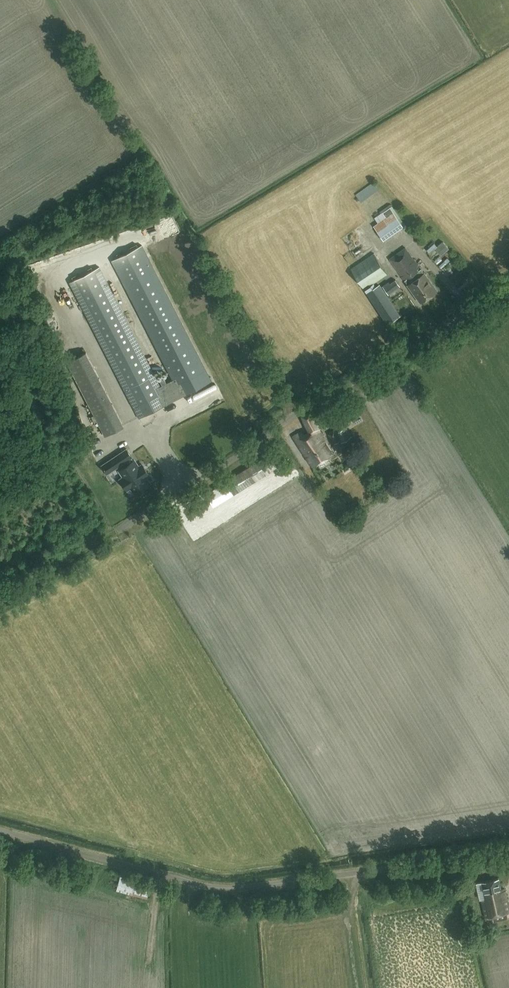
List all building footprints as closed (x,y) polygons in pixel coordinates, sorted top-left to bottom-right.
[(358,194),(363,201),(380,189),(375,182),(358,194)] [(373,225),(383,240),(403,226),(390,207),(374,218),(377,222),(373,225)] [(160,385),(99,267),(69,282),(139,418),(169,403),(169,402),(181,396),(212,381),(142,245),(112,260),(173,379),(160,385)] [(410,270),(429,296),(437,290),(421,268),(415,260),(414,260),(405,248),(397,253),(410,270)] [(350,268),(364,289),(387,323),(400,315),(380,283),(373,287),(371,284),(387,273),(373,252),(350,268)] [(429,296),(410,270),(397,253),(390,259),(405,280),(404,280),(420,302),(429,296)] [(388,293),(400,285),(395,279),(390,282),(388,281),(382,285),(388,293)] [(124,426),(86,352),(67,362),(105,435),(124,426)] [(352,403),(342,409),(348,419),(358,412),(352,403)] [(301,432),(293,436),(313,466),(332,455),(323,439),(324,436),(319,428),(324,425),(316,409),(302,416),(310,433),(304,436),(301,432)] [(355,424),(364,421),(361,415),(353,418),(355,424)] [(292,436),(303,429),(298,423),(288,429),(292,436)] [(335,432),(330,434),(335,443),(340,440),(341,442),(352,436),(346,426),(335,432)] [(132,457),(126,448),(102,465),(107,473),(127,460),(130,463),(120,470),(124,476),(121,478),(128,489),(132,487),(135,492),(150,483),(146,477),(149,475),(142,464),(139,466),(134,460),(133,461),(131,457),(132,457)] [(270,452),(205,493),(214,506),(279,465),(270,452)] [(117,890),(147,898),(151,884),(121,876),(117,890)] [(508,912),(508,910),(504,888),(501,889),(499,878),(482,882),(486,899),(482,900),(486,917),(493,916),(494,921),(507,918),(506,913),(508,912)]
